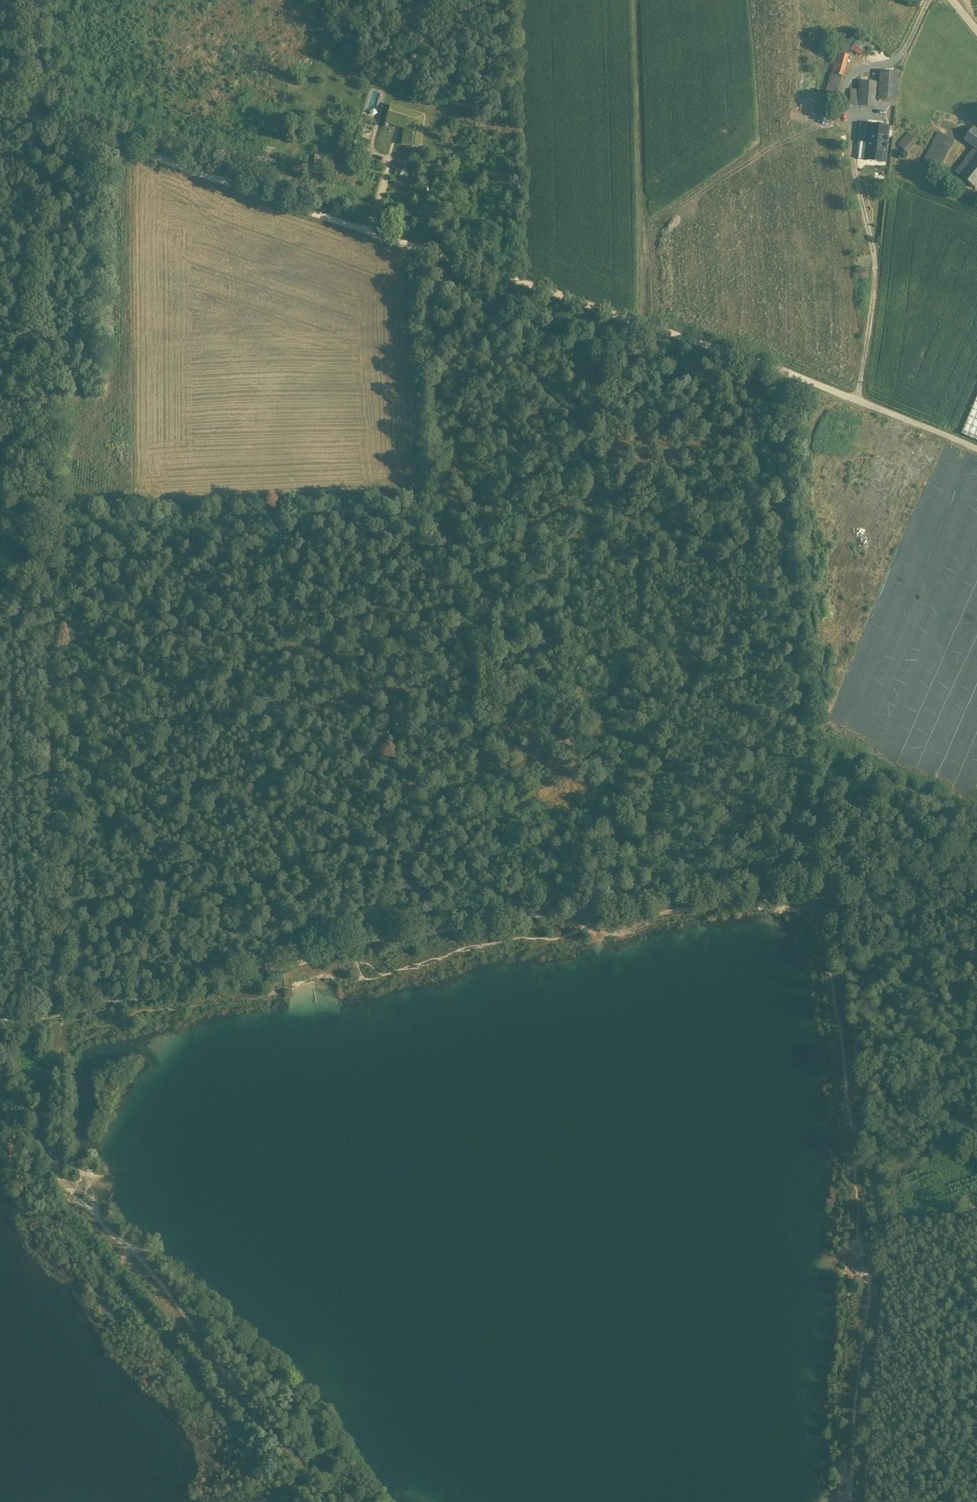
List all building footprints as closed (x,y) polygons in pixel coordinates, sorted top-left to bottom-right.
[(860,37),(851,50),(864,58),(872,46),(860,37)] [(841,41),(837,55),(827,92),(838,95),(852,44),(841,41)] [(898,73),(880,71),(878,102),(896,103),(898,73)] [(878,82),(860,81),(858,106),(876,108),(878,82)] [(372,88),(365,110),(380,115),(387,92),(372,88)] [(859,90),(851,89),(849,106),(857,106),(859,90)] [(833,108),(824,105),(820,118),(830,120),(833,108)] [(887,128),(862,125),(860,141),(868,142),(886,144),(887,128)] [(974,128),(965,140),(975,148),(955,172),(976,188),(976,187),(976,130),(974,128)] [(956,140),(939,132),(924,162),(941,170),(956,140)] [(907,142),(902,148),(907,152),(917,140),(908,133),(903,139),(907,142)] [(886,144),(868,142),(866,160),(883,162),(886,144)] [(407,177),(413,157),(402,154),(396,174),(407,177)] [(962,434),(976,440),(976,398),(962,434)]
